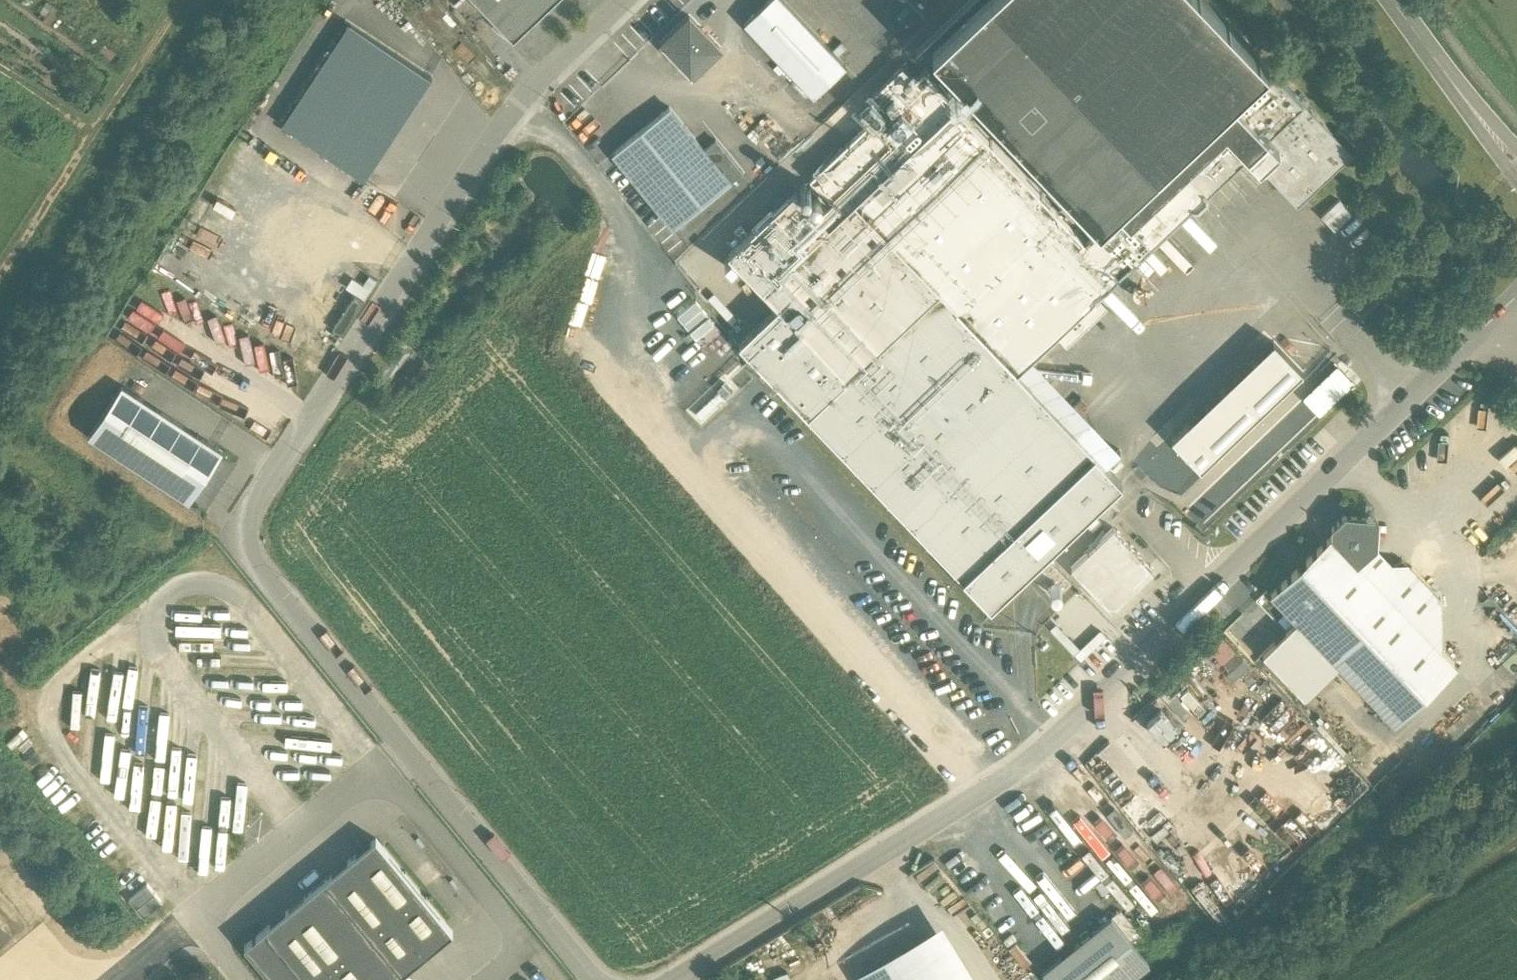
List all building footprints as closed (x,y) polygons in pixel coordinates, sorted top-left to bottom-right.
[(513,39),(554,0),(476,0),(513,39)] [(783,0),(770,0),(744,24),(814,97),(846,67),(783,0)] [(916,54),(1062,207),(1057,211),(1085,240),(1099,225),(932,50),(983,0),(972,0),(916,54)] [(932,50),(1099,225),(1158,168),(997,0),(983,0),(932,50)] [(1158,168),(1173,154),(1268,64),(1207,0),(997,0),(1158,168)] [(719,47),(689,16),(660,44),(690,75),(719,47)] [(367,177),(432,78),(350,24),(285,124),(367,177)] [(693,78),(711,95),(739,66),(720,48),(693,78)] [(1268,64),(1173,154),(1208,191),(1248,152),(1247,152),(1272,129),(1265,122),(1266,121),(1295,93),(1302,100),(1268,64)] [(902,66),(872,95),(891,116),(920,88),(913,81),(915,79),(902,66)] [(872,120),(822,168),(854,202),(956,105),(956,104),(924,70),(915,79),(913,81),(920,88),(891,116),(879,127),(872,120)] [(1295,93),(1266,121),(1265,122),(1272,129),(1247,152),(1248,152),(1302,100),(1295,93)] [(1302,100),(1248,152),(1297,204),(1351,152),(1334,134),(1302,100)] [(956,105),(854,202),(959,309),(1017,372),(1057,334),(1069,345),(1107,309),(1096,298),(1119,275),(1118,274),(1132,261),(1133,262),(1191,206),(1197,206),(1207,196),(1208,191),(1173,154),(1158,168),(1099,225),(1085,240),(1057,211),(956,105)] [(704,151),(669,108),(613,154),(674,229),(730,184),(726,178),(704,151)] [(1356,147),(1339,129),(1334,134),(1351,152),(1356,147)] [(738,169),(716,141),(704,151),(726,178),(738,169)] [(807,247),(762,290),(778,307),(847,379),(924,306),(940,324),(959,309),(854,202),(822,168),(810,179),(842,213),(829,226),(807,247)] [(829,226),(795,191),(774,212),(807,247),(829,226)] [(762,290),(807,247),(773,212),(728,255),(762,290)] [(986,611),(1122,485),(1017,372),(959,309),(940,324),(924,306),(847,379),(778,307),(739,345),(986,611)] [(1284,345),(1306,322),(1295,312),(1273,334),(1284,345)] [(1301,333),(1286,348),(1304,366),(1318,352),(1301,333)] [(1273,345),(1173,442),(1202,471),(1302,374),(1273,345)] [(1355,385),(1338,367),(1191,509),(1208,527),(1355,385)] [(222,451),(122,385),(89,436),(189,502),(222,451)] [(1344,516),(1331,528),(1331,536),(1306,561),(1311,567),(1332,588),(1359,563),(1375,548),(1376,530),(1364,517),(1344,516)] [(1074,573),(1112,611),(1152,572),(1114,533),(1074,573)] [(1389,563),(1375,548),(1359,563),(1447,655),(1439,596),(1411,566),(1389,563)] [(1359,563),(1332,588),(1323,597),(1297,621),(1338,664),(1394,722),(1455,664),(1447,655),(1359,563)] [(1332,588),(1311,567),(1302,575),(1323,597),(1332,588)] [(1302,575),(1297,569),(1270,595),(1296,621),(1297,621),(1323,597),(1302,575)] [(1081,642),(1074,634),(1082,626),(1069,612),(1051,628),(1071,650),(1081,642)] [(1304,697),(1338,664),(1297,621),(1263,654),(1304,697)] [(1222,634),(1204,652),(1232,681),(1251,663),(1222,634)] [(1163,742),(1178,729),(1162,711),(1147,725),(1163,742)] [(244,945),(273,979),(394,979),(453,932),(376,838),(244,945)] [(1111,917),(1042,973),(1048,979),(1130,979),(1149,964),(1111,917)] [(944,928),(927,938),(953,979),(976,979),(944,928)] [(927,938),(876,970),(883,979),(953,979),(927,938)] [(876,970),(860,979),(883,979),(876,970)]
